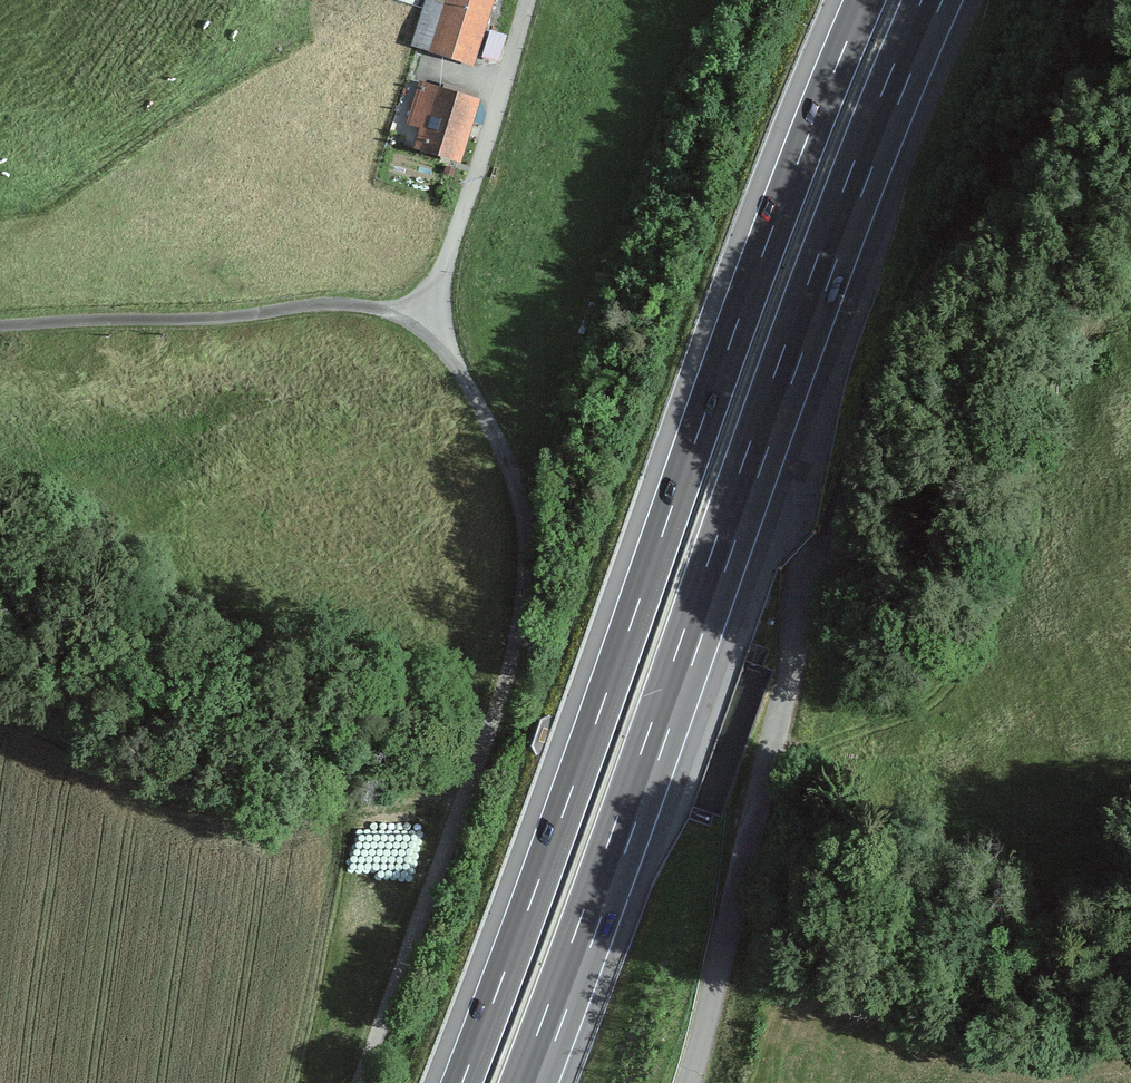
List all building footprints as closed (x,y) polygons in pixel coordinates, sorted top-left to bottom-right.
[(411,44),(475,63),(494,0),(424,0),(411,44)] [(476,98),(417,80),(398,143),(458,160),(476,98)]
